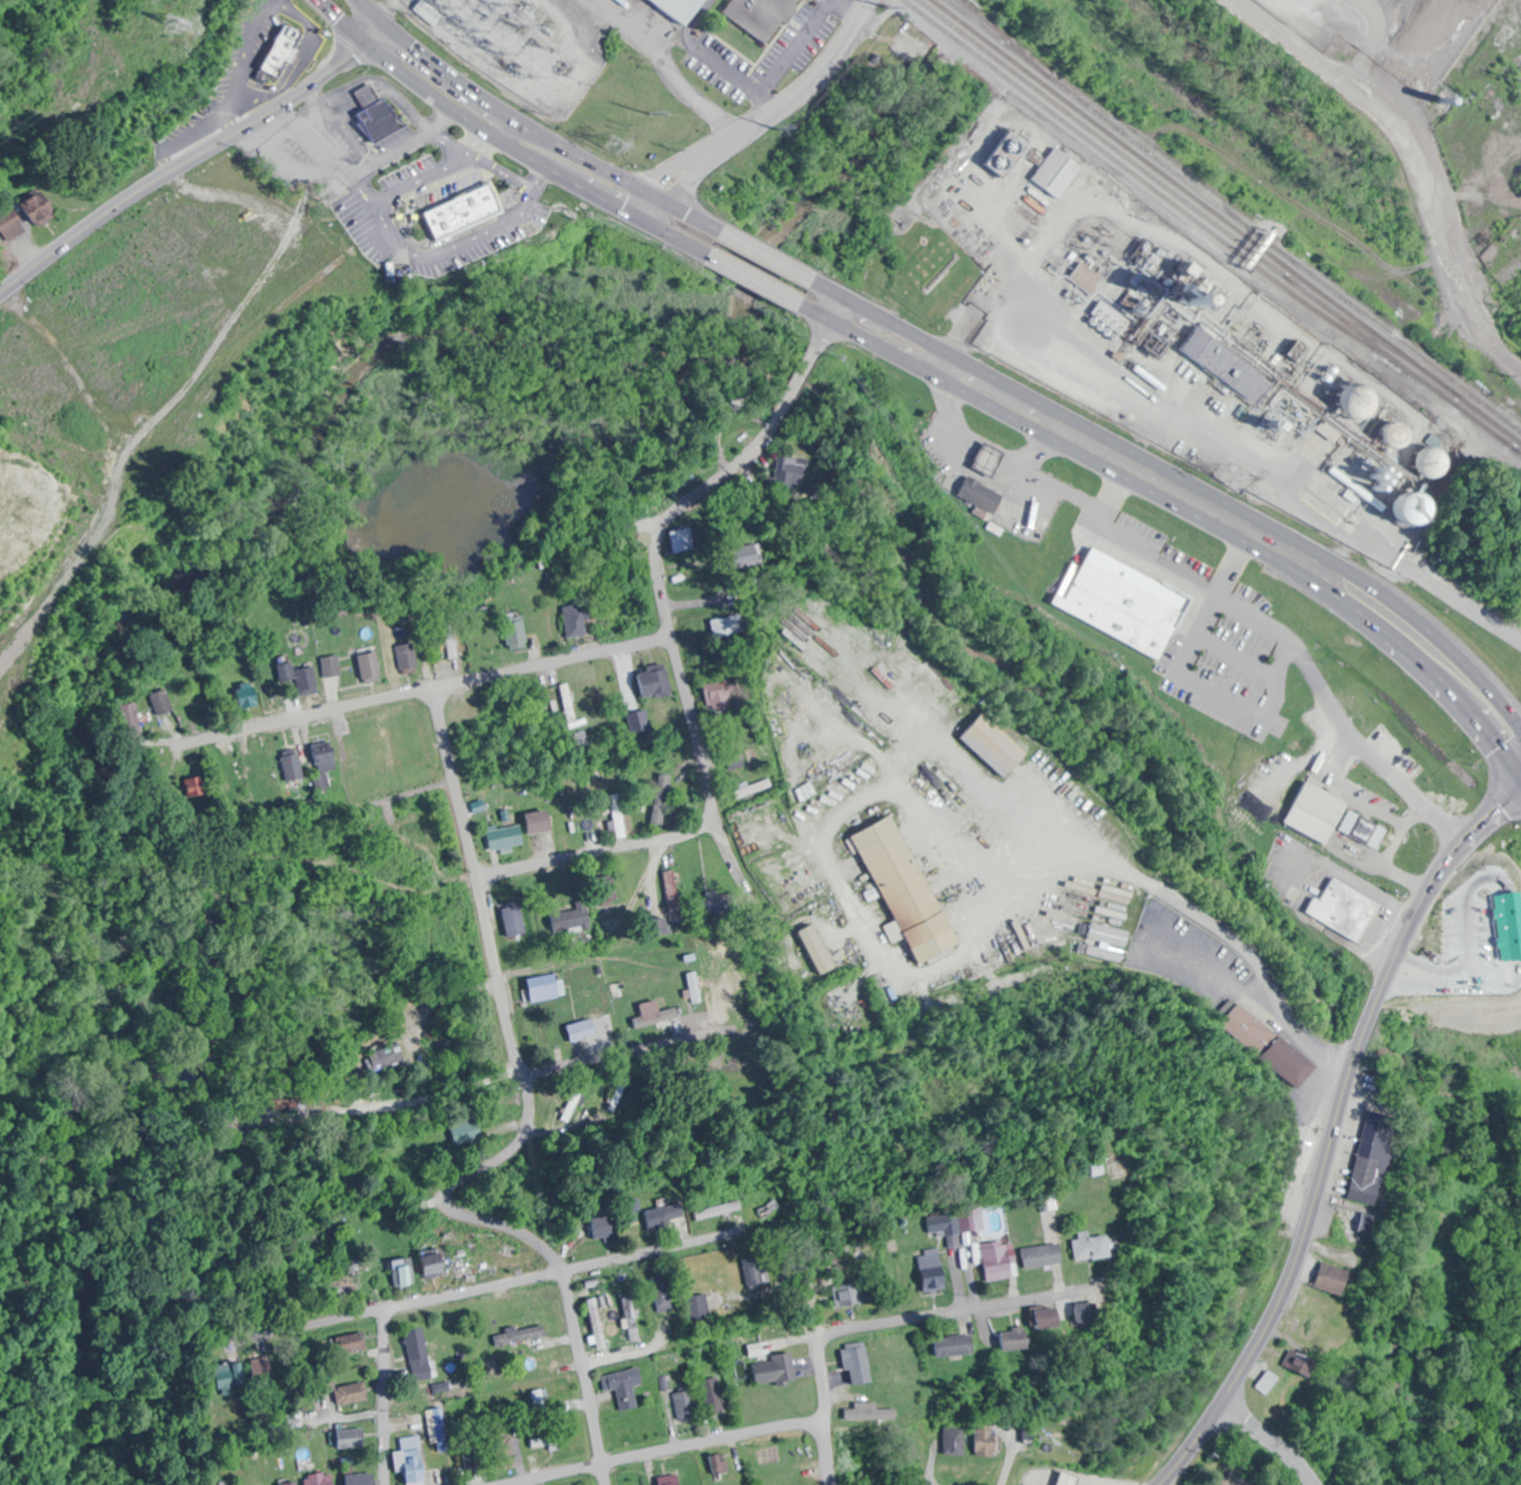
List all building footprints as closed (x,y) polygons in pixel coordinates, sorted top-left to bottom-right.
[(442,15),(422,0),(420,0),(413,10),(434,26),(442,15)] [(708,0),(655,0),(692,25),(708,0)] [(768,46),(795,8),(794,8),(800,0),(730,0),(721,13),(768,46)] [(260,70),(282,81),(305,34),(282,23),(260,70)] [(359,110),(374,143),(402,130),(386,97),(359,110)] [(1082,166),(1053,146),(1031,179),(1059,199),(1082,166)] [(409,199),(427,234),(502,197),(485,162),(409,199)] [(39,226),(58,212),(41,189),(21,203),(39,226)] [(1070,275),(1090,292),(1102,278),(1082,261),(1070,275)] [(988,477),(1001,451),(979,440),(966,465),(988,477)] [(989,513),(999,494),(976,481),(976,480),(964,473),(964,475),(963,474),(953,493),(989,513)] [(985,527),(995,533),(999,527),(989,521),(985,527)] [(675,552),(696,548),(692,527),(670,531),(675,552)] [(1153,659),(1171,625),(1175,628),(1192,596),(1160,578),(1158,582),(1088,545),(1060,596),(1055,594),(1052,592),(1047,601),(1153,659)] [(587,635),(582,603),(563,607),(569,638),(587,635)] [(712,620),(716,637),(747,631),(743,613),(712,620)] [(511,619),(510,616),(503,617),(511,650),(529,645),(522,616),(511,619)] [(404,676),(421,670),(412,641),(395,646),(404,676)] [(364,683),(384,680),(378,650),(359,653),(364,683)] [(325,678),(343,675),(339,654),(321,657),(325,678)] [(319,692),(312,663),(289,669),(287,662),(278,664),(282,683),(295,680),(299,697),(319,692)] [(645,698),(672,693),(667,665),(640,670),(645,698)] [(703,678),(711,710),(732,705),(724,673),(703,678)] [(260,699),(250,682),(235,690),(244,708),(260,699)] [(118,704),(121,728),(137,726),(134,703),(118,704)] [(649,734),(643,711),(628,715),(634,738),(649,734)] [(960,737),(1004,778),(1027,753),(983,712),(960,737)] [(314,740),(318,772),(337,769),(332,737),(314,740)] [(304,778),(298,749),(279,753),(286,782),(304,778)] [(343,770),(347,783),(356,781),(353,768),(343,770)] [(650,813),(660,816),(670,773),(660,771),(650,813)] [(735,799),(771,785),(767,777),(732,791),(735,799)] [(204,778),(183,778),(182,795),(203,796),(204,778)] [(1284,824),(1328,844),(1334,830),(1376,849),(1386,827),(1346,809),(1349,801),(1304,780),(1284,824)] [(609,796),(618,838),(629,836),(620,794),(609,796)] [(555,828),(550,808),(527,814),(532,834),(555,828)] [(893,922),(883,927),(891,943),(907,936),(919,963),(956,947),(896,814),(853,834),(893,922)] [(493,850),(526,842),(521,823),(489,831),(493,850)] [(663,871),(671,921),(683,919),(675,869),(663,871)] [(1359,943),(1380,903),(1330,877),(1318,899),(1311,896),(1302,913),(1359,943)] [(508,936),(526,934),(522,902),(504,905),(508,936)] [(550,909),(555,932),(592,924),(587,902),(550,909)] [(1520,938),(1520,925),(1476,909),(1465,941),(1514,957),(1520,938)] [(837,969),(815,923),(798,931),(820,977),(837,969)] [(564,995),(559,972),(528,979),(534,1003),(564,995)] [(567,1024),(569,1040),(597,1037),(595,1020),(567,1024)] [(368,1054),(375,1071),(406,1059),(398,1041),(368,1054)] [(1366,1110),(1345,1198),(1376,1206),(1393,1134),(1385,1132),(1389,1115),(1366,1110)] [(484,1138),(479,1120),(450,1128),(455,1146),(484,1138)] [(779,1211),(774,1195),(755,1201),(760,1217),(779,1211)] [(742,1209),(739,1197),(695,1207),(698,1220),(742,1209)] [(650,1228),(686,1219),(681,1202),(645,1211),(650,1228)] [(1332,1237),(1349,1238),(1352,1209),(1335,1207),(1332,1237)] [(618,1237),(618,1216),(593,1216),(593,1237),(618,1237)] [(958,1216),(932,1216),(932,1235),(958,1235),(958,1216)] [(1084,1239),(1086,1260),(1127,1255),(1125,1233),(1103,1236),(1102,1230),(1091,1232),(1092,1238),(1084,1239)] [(1074,1263),(1070,1242),(1029,1248),(1032,1269),(1074,1263)] [(989,1244),(990,1280),(1022,1279),(1021,1243),(989,1244)] [(447,1272),(443,1252),(425,1256),(429,1276),(447,1272)] [(950,1288),(945,1253),(924,1256),(929,1291),(950,1288)] [(743,1260),(751,1289),(766,1286),(758,1256),(743,1260)] [(394,1286),(414,1285),(413,1259),(393,1260),(394,1286)] [(1312,1283),(1340,1296),(1350,1273),(1323,1260),(1312,1283)] [(654,1276),(660,1312),(678,1308),(671,1273),(654,1276)] [(853,1282),(834,1284),(837,1308),(857,1305),(853,1282)] [(689,1296),(692,1324),(713,1322),(710,1294),(689,1296)] [(642,1339),(632,1296),(621,1299),(631,1342),(642,1339)] [(1089,1323),(1111,1321),(1110,1302),(1087,1303),(1089,1323)] [(1045,1312),(1049,1329),(1073,1323),(1069,1306),(1045,1312)] [(1033,1325),(1004,1332),(1008,1352),(1037,1346),(1033,1325)] [(406,1330),(411,1366),(423,1365),(425,1375),(432,1374),(426,1327),(406,1330)] [(976,1332),(937,1337),(940,1358),(979,1352),(976,1332)] [(562,1363),(557,1345),(522,1353),(526,1372),(562,1363)] [(848,1346),(849,1384),(872,1383),(871,1345),(848,1346)] [(1281,1364),(1306,1377),(1314,1361),(1290,1348),(1281,1364)] [(254,1381),(273,1376),(267,1354),(248,1359),(254,1381)] [(792,1382),(792,1354),(774,1354),(774,1362),(755,1362),(755,1382),(792,1382)] [(225,1394),(245,1382),(231,1361),(212,1372),(225,1394)] [(636,1386),(645,1385),(642,1368),(610,1373),(612,1390),(618,1389),(621,1411),(640,1408),(636,1386)] [(1265,1394),(1278,1378),(1268,1371),(1256,1387),(1265,1394)] [(709,1410),(720,1407),(713,1378),(702,1381),(709,1410)] [(339,1404),(368,1401),(367,1383),(337,1386),(339,1404)] [(675,1394),(681,1422),(701,1418),(694,1389),(675,1394)] [(443,1407),(432,1409),(441,1453),(452,1450),(443,1407)] [(967,1428),(945,1428),(945,1454),(967,1454),(967,1428)] [(365,1448),(365,1429),(338,1429),(338,1448),(365,1448)] [(977,1429),(977,1455),(999,1455),(999,1429),(977,1429)] [(547,1432),(526,1435),(531,1463),(552,1459),(547,1432)] [(420,1436),(402,1438),(403,1449),(422,1447),(420,1436)] [(394,1453),(398,1472),(407,1470),(411,1484),(430,1480),(424,1455),(409,1459),(407,1450),(394,1453)] [(333,1470),(307,1478),(309,1484),(337,1484),(333,1470)] [(1059,1470),(1055,1484),(1078,1484),(1080,1476),(1059,1470)] [(376,1472),(350,1475),(351,1484),(377,1484),(376,1472)] [(684,1475),(663,1475),(663,1484),(684,1484),(684,1475)]
